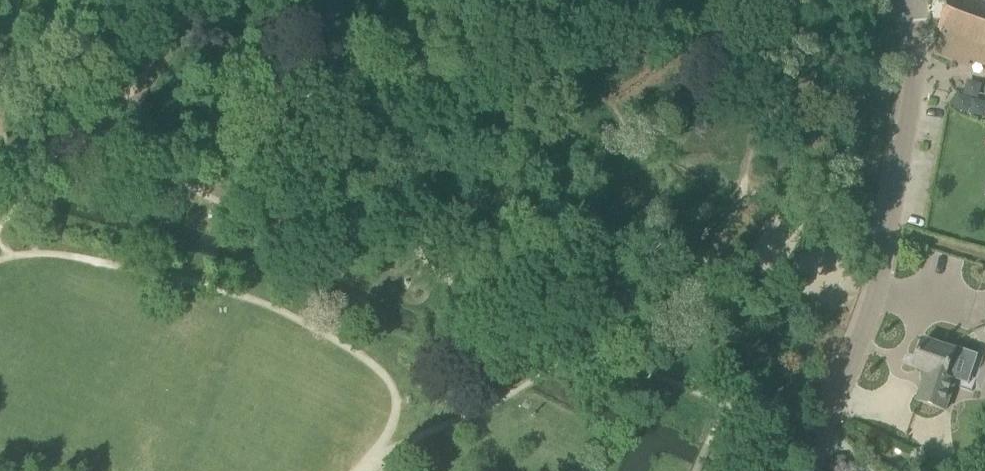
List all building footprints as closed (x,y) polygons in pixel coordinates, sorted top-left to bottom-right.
[(978,0),(949,0),(938,32),(941,33),(935,53),(960,62),(969,66),(971,62),(984,67),(984,3),(978,0)] [(513,289),(514,293),(520,296),(526,293),(528,288),(526,282),(520,280),(515,282),(513,289)] [(927,373),(917,401),(937,408),(946,412),(957,382),(948,379),(958,353),(924,341),(914,369),(927,373)]
